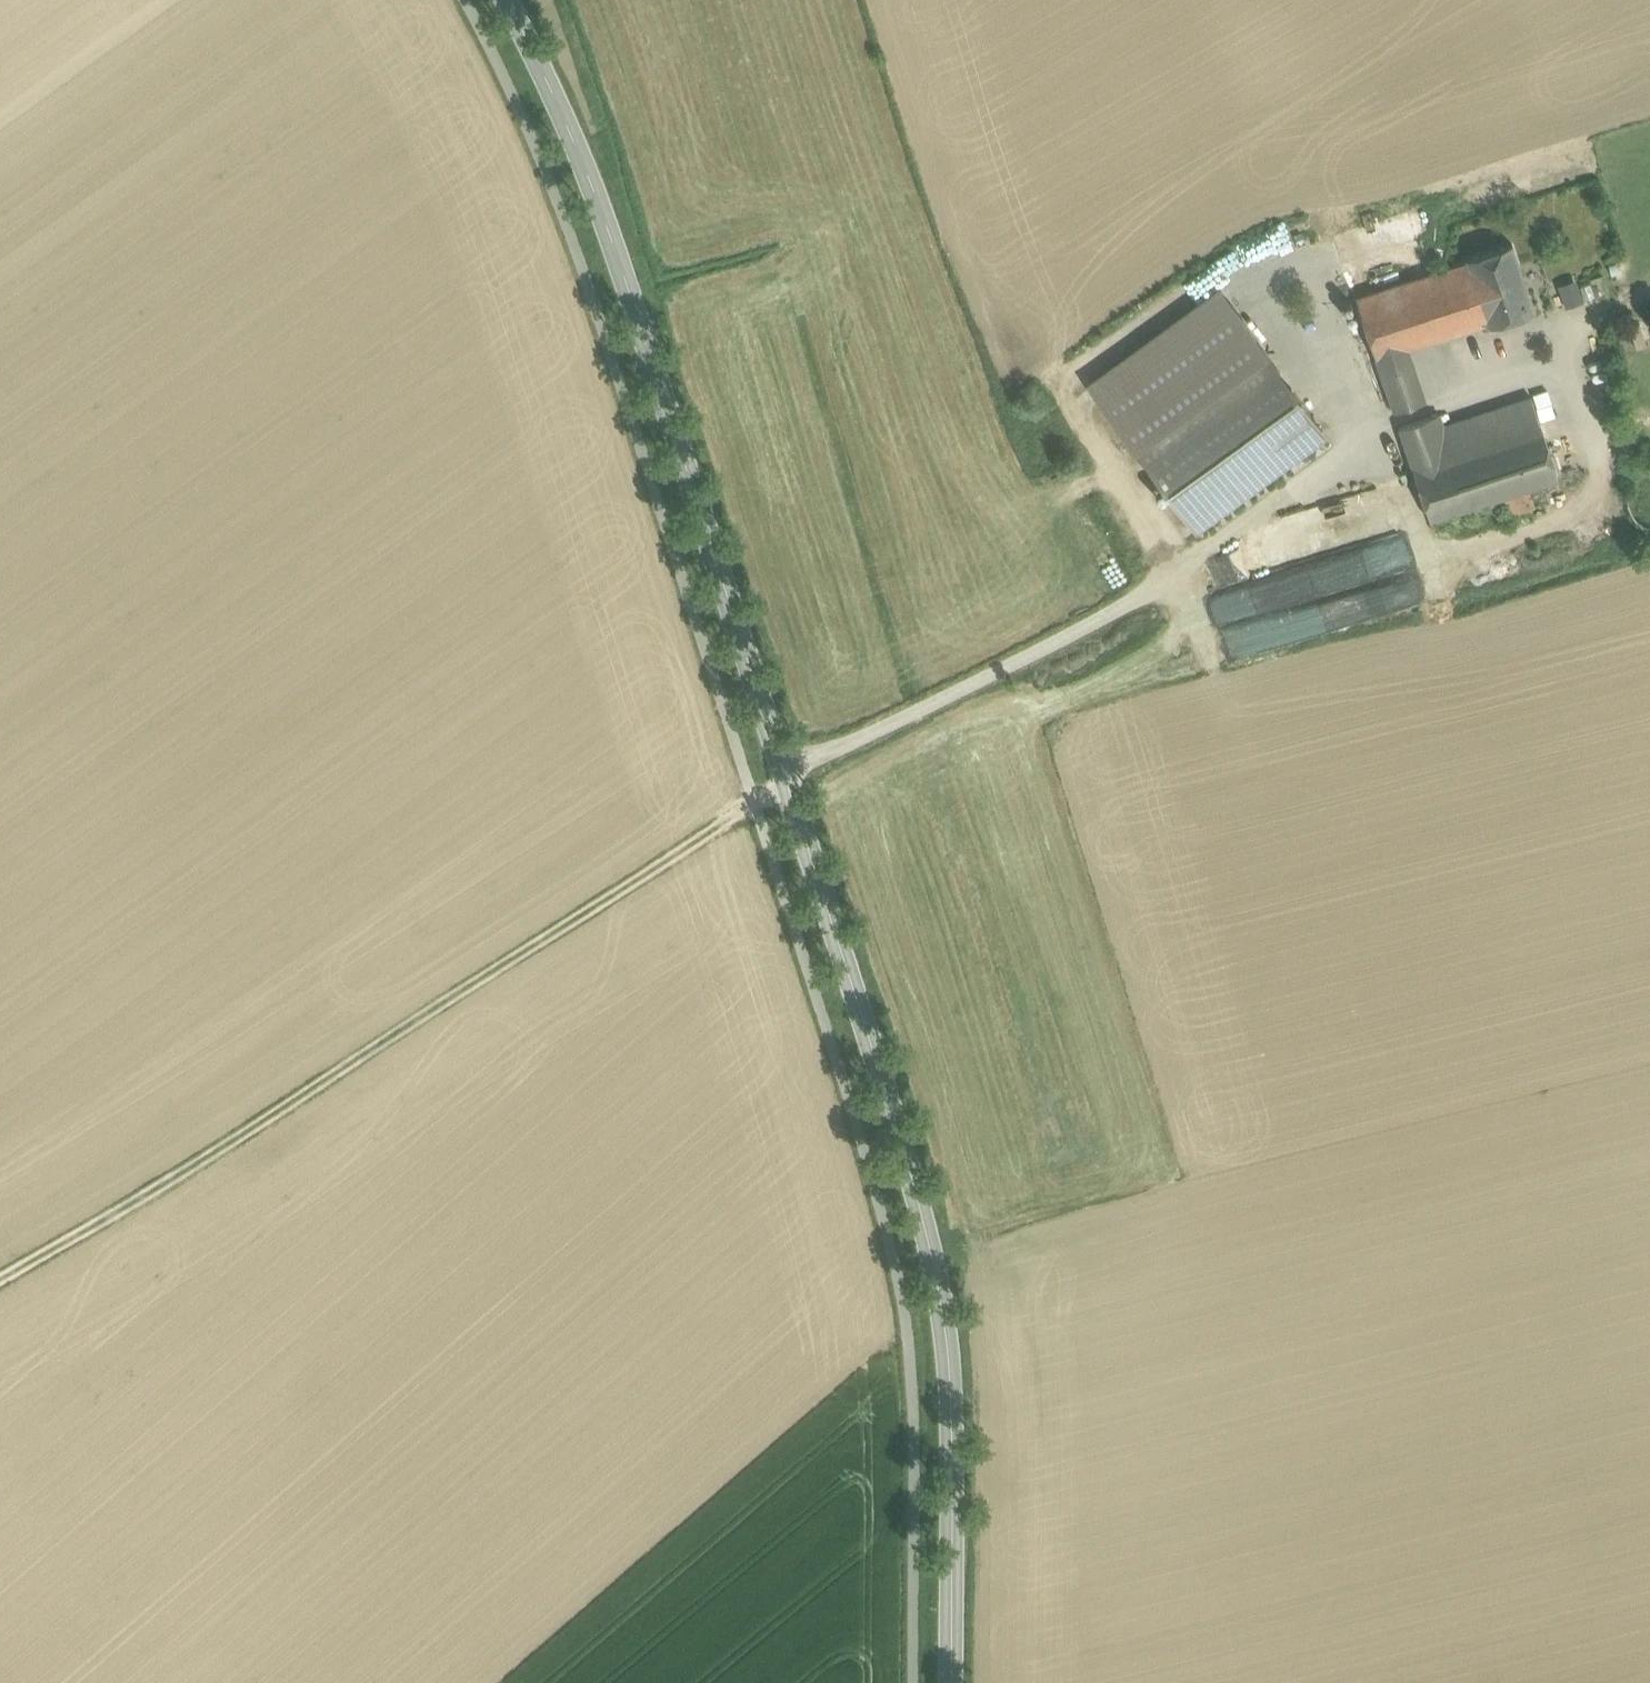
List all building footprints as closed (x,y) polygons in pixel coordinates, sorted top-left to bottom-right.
[(1511,242),(1466,257),(1467,260),(1487,321),(1488,324),(1534,309),(1511,242)] [(1467,260),(1355,297),(1379,369),(1406,360),(1407,359),(1404,349),(1433,339),(1444,336),(1487,321),(1467,260)] [(1558,281),(1565,304),(1584,298),(1576,275),(1558,281)] [(1263,348),(1221,290),(1090,385),(1132,443),(1263,348)] [(1263,348),(1132,443),(1195,530),(1327,435),(1263,348)] [(1406,360),(1379,369),(1393,410),(1420,401),(1406,360)] [(1531,397),(1443,425),(1452,451),(1540,422),(1538,417),(1531,397)] [(1439,413),(1398,426),(1411,465),(1452,451),(1443,425),(1439,413)] [(1452,451),(1411,465),(1430,520),(1431,520),(1558,477),(1557,474),(1545,439),(1540,422),(1452,451)] [(1558,477),(1431,520),(1436,537),(1564,496),(1558,477)] [(1245,658),(1418,604),(1398,531),(1376,488),(1279,518),(1213,555),(1245,658)]
